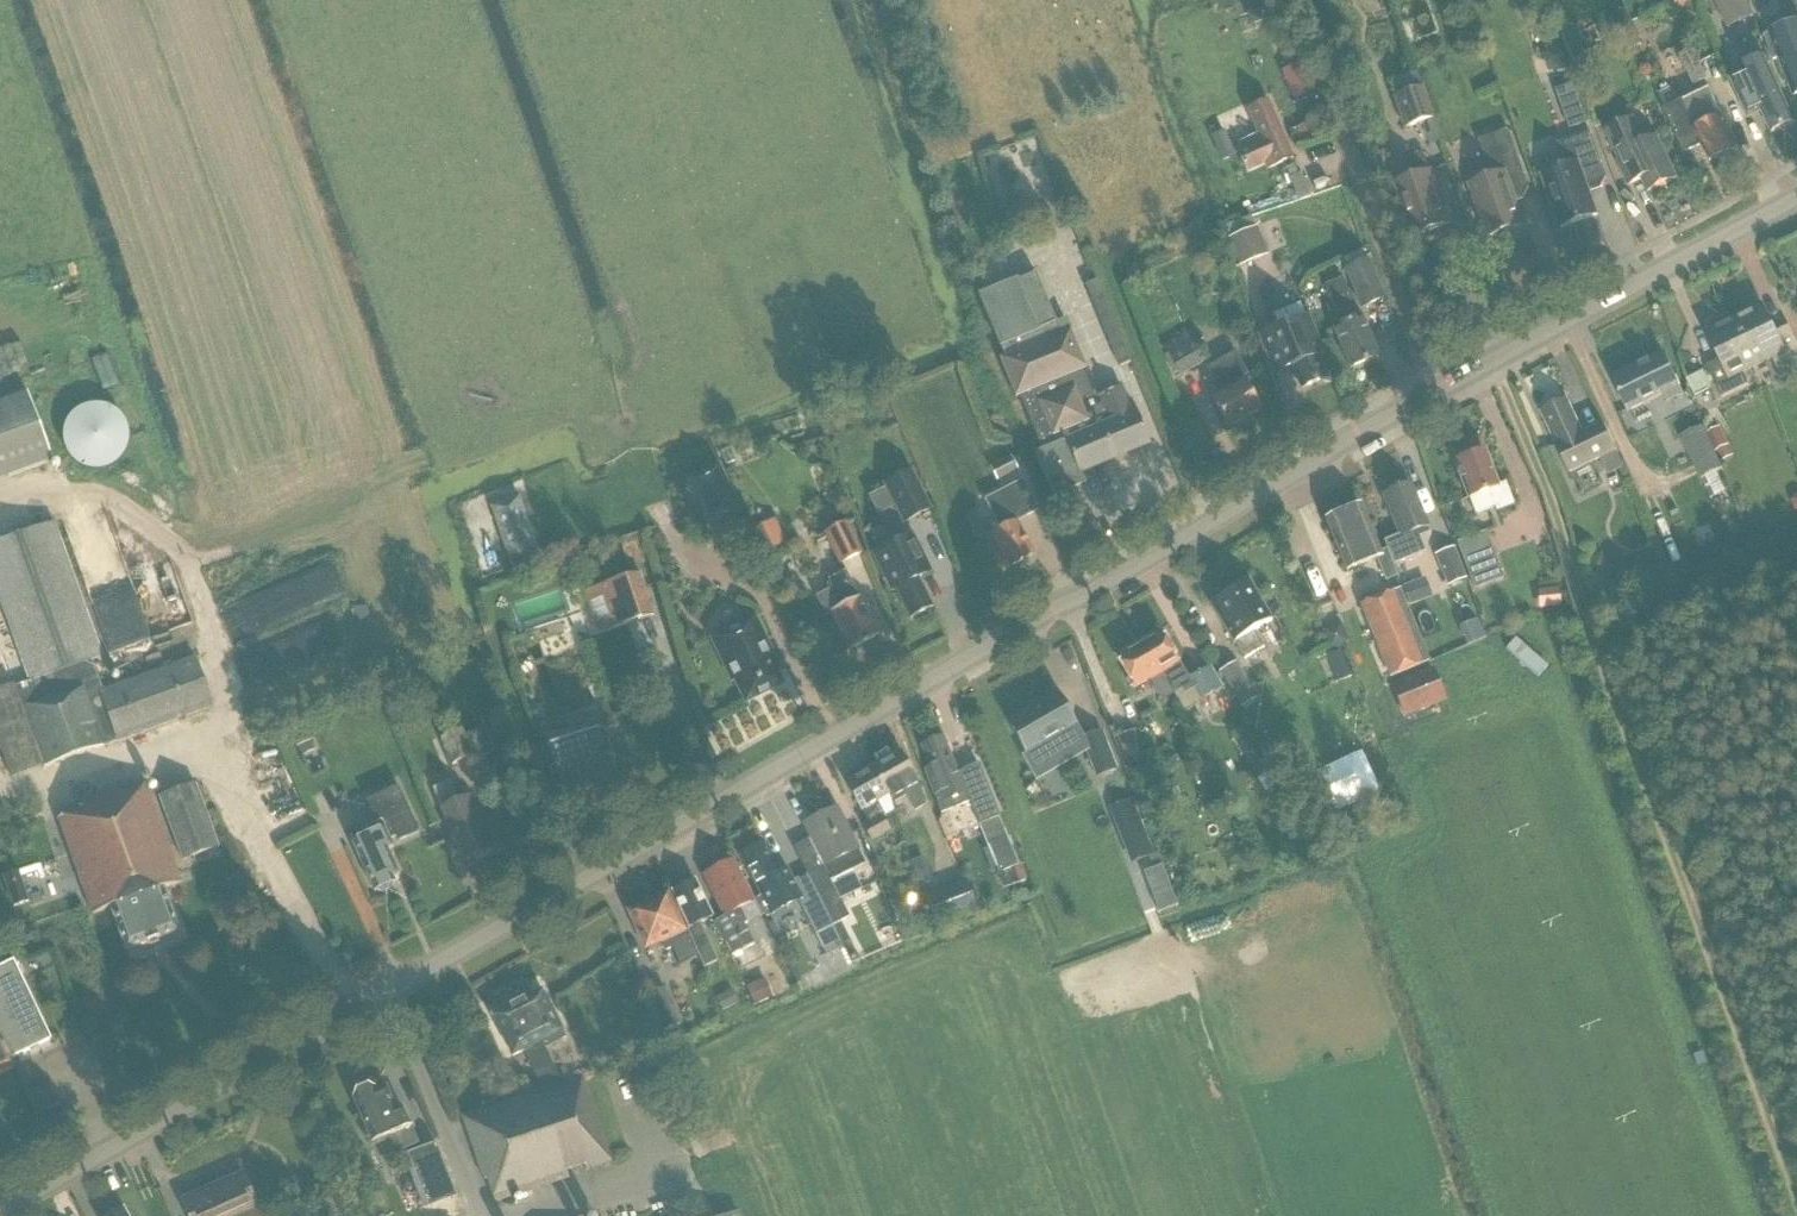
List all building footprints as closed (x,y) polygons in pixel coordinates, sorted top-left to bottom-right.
[(1674,4),(1685,9),(1689,0),(1676,0),(1674,4)] [(1755,15),(1748,0),(1714,0),(1727,29),(1755,15)] [(1774,60),(1780,58),(1794,95),(1796,93),(1796,23),(1765,35),(1774,60)] [(1694,85),(1707,79),(1693,48),(1680,55),(1694,85)] [(1552,69),(1568,64),(1563,49),(1547,54),(1552,69)] [(1771,131),(1771,132),(1795,122),(1794,120),(1793,121),(1765,57),(1742,67),(1745,72),(1731,78),(1748,117),(1762,111),(1771,131)] [(1303,62),(1282,71),(1294,100),(1316,90),(1303,62)] [(1431,119),(1419,88),(1395,97),(1407,128),(1431,119)] [(1709,88),(1664,110),(1685,152),(1702,144),(1710,161),(1734,150),(1720,121),(1724,119),(1709,88)] [(1268,168),(1293,156),(1267,100),(1247,109),(1261,139),(1257,141),(1255,136),(1239,143),(1241,148),(1238,149),(1248,171),(1265,163),(1268,168)] [(1648,190),(1676,177),(1656,136),(1644,142),(1633,118),(1607,131),(1620,158),(1617,160),(1629,184),(1642,177),(1648,190)] [(1471,185),(1489,237),(1525,224),(1517,201),(1524,198),(1528,189),(1508,131),(1498,135),(1495,126),(1483,130),(1486,139),(1481,141),(1494,177),(1471,185)] [(1558,144),(1566,166),(1543,175),(1562,227),(1598,215),(1589,191),(1602,187),(1607,178),(1591,132),(1558,144)] [(1413,231),(1415,237),(1451,224),(1432,170),(1431,171),(1424,153),(1409,159),(1415,177),(1396,183),(1406,213),(1402,215),(1408,233),(1413,231)] [(1267,254),(1257,228),(1230,238),(1240,265),(1267,254)] [(1362,251),(1344,259),(1348,269),(1367,261),(1362,251)] [(1348,269),(1346,270),(1362,307),(1384,298),(1368,261),(1367,261),(1348,269)] [(1079,473),(1149,443),(1132,400),(1128,402),(1121,386),(1097,396),(1070,330),(1061,334),(1035,272),(979,296),(1005,357),(1000,359),(1016,397),(1020,395),(1041,447),(1035,450),(1055,498),(1056,498),(1055,494),(1083,482),(1079,473)] [(1098,280),(1088,284),(1107,333),(1117,329),(1098,280)] [(1341,325),(1334,328),(1350,368),(1378,356),(1361,317),(1360,317),(1350,292),(1331,299),(1341,325)] [(1796,360),(1796,341),(1789,325),(1775,332),(1762,305),(1735,318),(1757,364),(1772,357),(1778,370),(1796,360)] [(1308,315),(1260,335),(1276,372),(1292,365),(1302,388),(1327,377),(1317,354),(1323,352),(1308,315)] [(1749,384),(1743,372),(1757,364),(1735,318),(1707,332),(1721,359),(1707,366),(1722,397),(1749,384)] [(1206,361),(1188,331),(1164,344),(1182,375),(1206,361)] [(1119,367),(1130,362),(1123,345),(1112,349),(1119,367)] [(1222,393),(1212,399),(1229,427),(1261,408),(1244,380),(1243,381),(1241,378),(1247,374),(1234,353),(1208,369),(1222,393)] [(1667,401),(1682,393),(1663,353),(1612,378),(1628,410),(1663,393),(1667,401)] [(1704,370),(1688,377),(1697,395),(1713,387),(1704,370)] [(28,395),(0,405),(0,477),(51,458),(28,395)] [(81,396),(58,448),(113,472),(135,420),(81,396)] [(1567,399),(1542,412),(1572,471),(1617,449),(1604,423),(1604,422),(1584,432),(1567,399)] [(1701,479),(1722,468),(1719,463),(1706,435),(1701,426),(1680,436),(1701,479)] [(1719,429),(1706,435),(1719,463),(1732,457),(1719,429)] [(1459,460),(1455,461),(1469,498),(1470,501),(1475,514),(1495,507),(1496,511),(1497,511),(1498,511),(1500,510),(1501,509),(1513,505),(1505,483),(1497,486),(1495,482),(1494,480),(1483,451),(1471,455),(1468,453),(1460,456),(1459,460)] [(1019,470),(1012,456),(990,468),(997,482),(1019,470)] [(689,480),(714,531),(744,517),(719,466),(689,480)] [(933,510),(912,469),(883,484),(904,525),(933,510)] [(1009,567),(1034,554),(1017,521),(1039,509),(1023,479),(984,499),(1000,529),(992,533),(1009,567)] [(1410,483),(1383,494),(1400,535),(1385,541),(1392,561),(1394,565),(1426,552),(1420,537),(1431,533),(1427,525),(1410,483)] [(510,563),(539,551),(518,495),(490,506),(510,563)] [(1376,558),(1385,579),(1397,575),(1386,549),(1379,552),(1360,505),(1326,520),(1346,570),(1376,558)] [(30,681),(15,687),(14,684),(0,690),(0,749),(10,778),(44,766),(44,768),(116,741),(116,742),(215,706),(196,655),(103,689),(91,659),(102,656),(54,521),(0,540),(0,597),(30,681)] [(861,552),(847,524),(826,534),(840,562),(861,552)] [(1503,578),(1487,531),(1457,542),(1474,589),(1503,578)] [(892,590),(896,588),(910,618),(933,607),(918,577),(930,571),(913,534),(874,553),(892,590)] [(1632,579),(1663,565),(1656,549),(1648,553),(1646,549),(1623,559),(1632,579)] [(1449,584),(1464,578),(1452,550),(1437,556),(1449,584)] [(514,576),(545,565),(539,551),(510,563),(514,576)] [(832,614),(850,649),(879,634),(860,597),(859,597),(845,571),(828,579),(833,588),(816,597),(827,617),(832,614)] [(599,633),(655,614),(641,575),(586,594),(599,633)] [(784,577),(779,584),(783,592),(792,593),(797,585),(793,578),(784,577)] [(1254,631),(1272,620),(1249,581),(1246,583),(1241,582),(1234,586),(1233,591),(1210,604),(1233,642),(1234,642),(1244,659),(1264,647),(1254,631)] [(1416,582),(1403,587),(1410,605),(1422,600),(1416,582)] [(1400,588),(1390,592),(1360,604),(1390,677),(1429,661),(1400,588)] [(1562,606),(1559,588),(1537,591),(1539,610),(1562,606)] [(735,681),(745,703),(783,684),(773,663),(776,661),(755,616),(731,628),(732,629),(712,639),(732,682),(735,681)] [(1142,641),(1172,694),(1181,689),(1184,695),(1194,689),(1200,699),(1222,687),(1210,667),(1188,679),(1177,660),(1179,659),(1175,651),(1173,653),(1160,631),(1142,641)] [(1547,666),(1515,638),(1505,649),(1537,678),(1547,666)] [(1150,679),(1162,700),(1172,694),(1142,641),(1116,656),(1128,678),(1126,679),(1130,687),(1133,685),(1134,688),(1150,679)] [(1241,706),(1256,697),(1236,663),(1220,672),(1241,706)] [(1447,700),(1433,666),(1390,684),(1403,717),(1447,700)] [(1040,706),(1010,723),(1027,754),(1022,757),(1032,775),(1072,753),(1074,757),(1086,750),(1082,739),(1083,739),(1076,726),(1056,691),(1037,702),(1040,706)] [(453,764),(474,754),(466,736),(458,719),(441,726),(446,736),(441,738),(453,764)] [(602,755),(609,753),(602,732),(616,727),(614,720),(588,728),(591,735),(543,750),(560,800),(566,803),(566,804),(579,800),(579,799),(582,793),(581,790),(611,781),(602,755)] [(489,748),(480,730),(466,736),(474,754),(489,748)] [(1083,739),(1082,739),(1086,750),(1096,777),(1116,769),(1102,732),(1083,739)] [(943,736),(921,746),(930,768),(925,770),(938,804),(941,814),(956,808),(970,802),(980,826),(1000,818),(979,763),(965,769),(965,770),(958,773),(943,736)] [(889,795),(890,794),(892,798),(905,791),(912,802),(911,803),(915,810),(923,805),(917,787),(914,780),(915,779),(900,753),(874,768),(889,795)] [(861,810),(862,810),(869,822),(862,826),(871,841),(890,830),(883,817),(885,816),(877,801),(889,795),(874,768),(846,783),(861,810)] [(182,860),(219,847),(195,781),(159,795),(182,860)] [(465,860),(491,848),(468,797),(458,802),(449,782),(433,788),(442,808),(442,809),(465,860)] [(164,889),(182,882),(146,783),(80,806),(82,810),(59,818),(93,914),(111,907),(127,950),(147,943),(148,944),(159,940),(159,939),(179,931),(164,889)] [(393,877),(399,874),(388,849),(393,846),(390,840),(397,837),(399,841),(420,832),(399,786),(367,801),(378,824),(381,822),(384,829),(353,844),(374,891),(377,890),(382,892),(383,892),(391,888),(390,888),(392,883),(395,881),(393,877)] [(1134,799),(1114,806),(1135,863),(1155,855),(1134,799)] [(808,874),(833,925),(848,917),(835,892),(829,881),(864,865),(857,850),(857,849),(837,808),(805,824),(826,865),(808,874)] [(1000,818),(980,826),(998,873),(1018,865),(1000,818)] [(789,901),(797,897),(815,934),(833,925),(808,874),(790,883),(784,871),(779,873),(764,844),(741,856),(761,896),(757,898),(767,918),(792,906),(789,901)] [(732,956),(754,944),(744,924),(747,923),(739,909),(754,901),(733,860),(703,876),(724,917),(715,922),(732,956)] [(30,902),(20,871),(4,877),(14,907),(30,902)] [(690,927),(688,931),(704,967),(718,961),(700,923),(712,917),(695,881),(673,891),(690,927)] [(936,923),(976,908),(966,881),(925,896),(936,923)] [(680,964),(697,956),(685,930),(668,892),(642,904),(639,902),(633,905),(633,908),(628,910),(646,948),(668,938),(680,964)] [(896,895),(887,899),(891,907),(899,904),(896,895)] [(50,1039),(14,962),(0,969),(0,1073),(15,1066),(10,1057),(28,1049),(30,1053),(41,1048),(39,1044),(50,1039)] [(766,978),(744,987),(752,1006),(774,997),(766,978)] [(681,1025),(665,988),(649,994),(665,1032),(681,1025)] [(537,1086),(538,1090),(462,1116),(484,1180),(487,1179),(495,1202),(568,1177),(565,1168),(583,1162),(585,1169),(610,1161),(581,1076),(560,1083),(542,1041),(548,1038),(552,1040),(561,1036),(563,1031),(542,990),(492,1015),(513,1056),(525,1051),(540,1085),(537,1086)] [(398,1150),(417,1142),(410,1127),(411,1127),(403,1107),(396,1110),(386,1088),(377,1092),(375,1088),(374,1088),(368,1086),(368,1085),(356,1091),(353,1098),(373,1143),(391,1135),(398,1150)] [(409,1154),(429,1207),(457,1197),(436,1143),(409,1154)] [(369,1170),(356,1165),(350,1185),(361,1189),(369,1170)] [(242,1173),(182,1200),(189,1215),(261,1215),(242,1173)] [(336,1198),(318,1204),(322,1215),(338,1215),(342,1214),(336,1198)] [(123,1208),(108,1215),(128,1215),(123,1208)]
